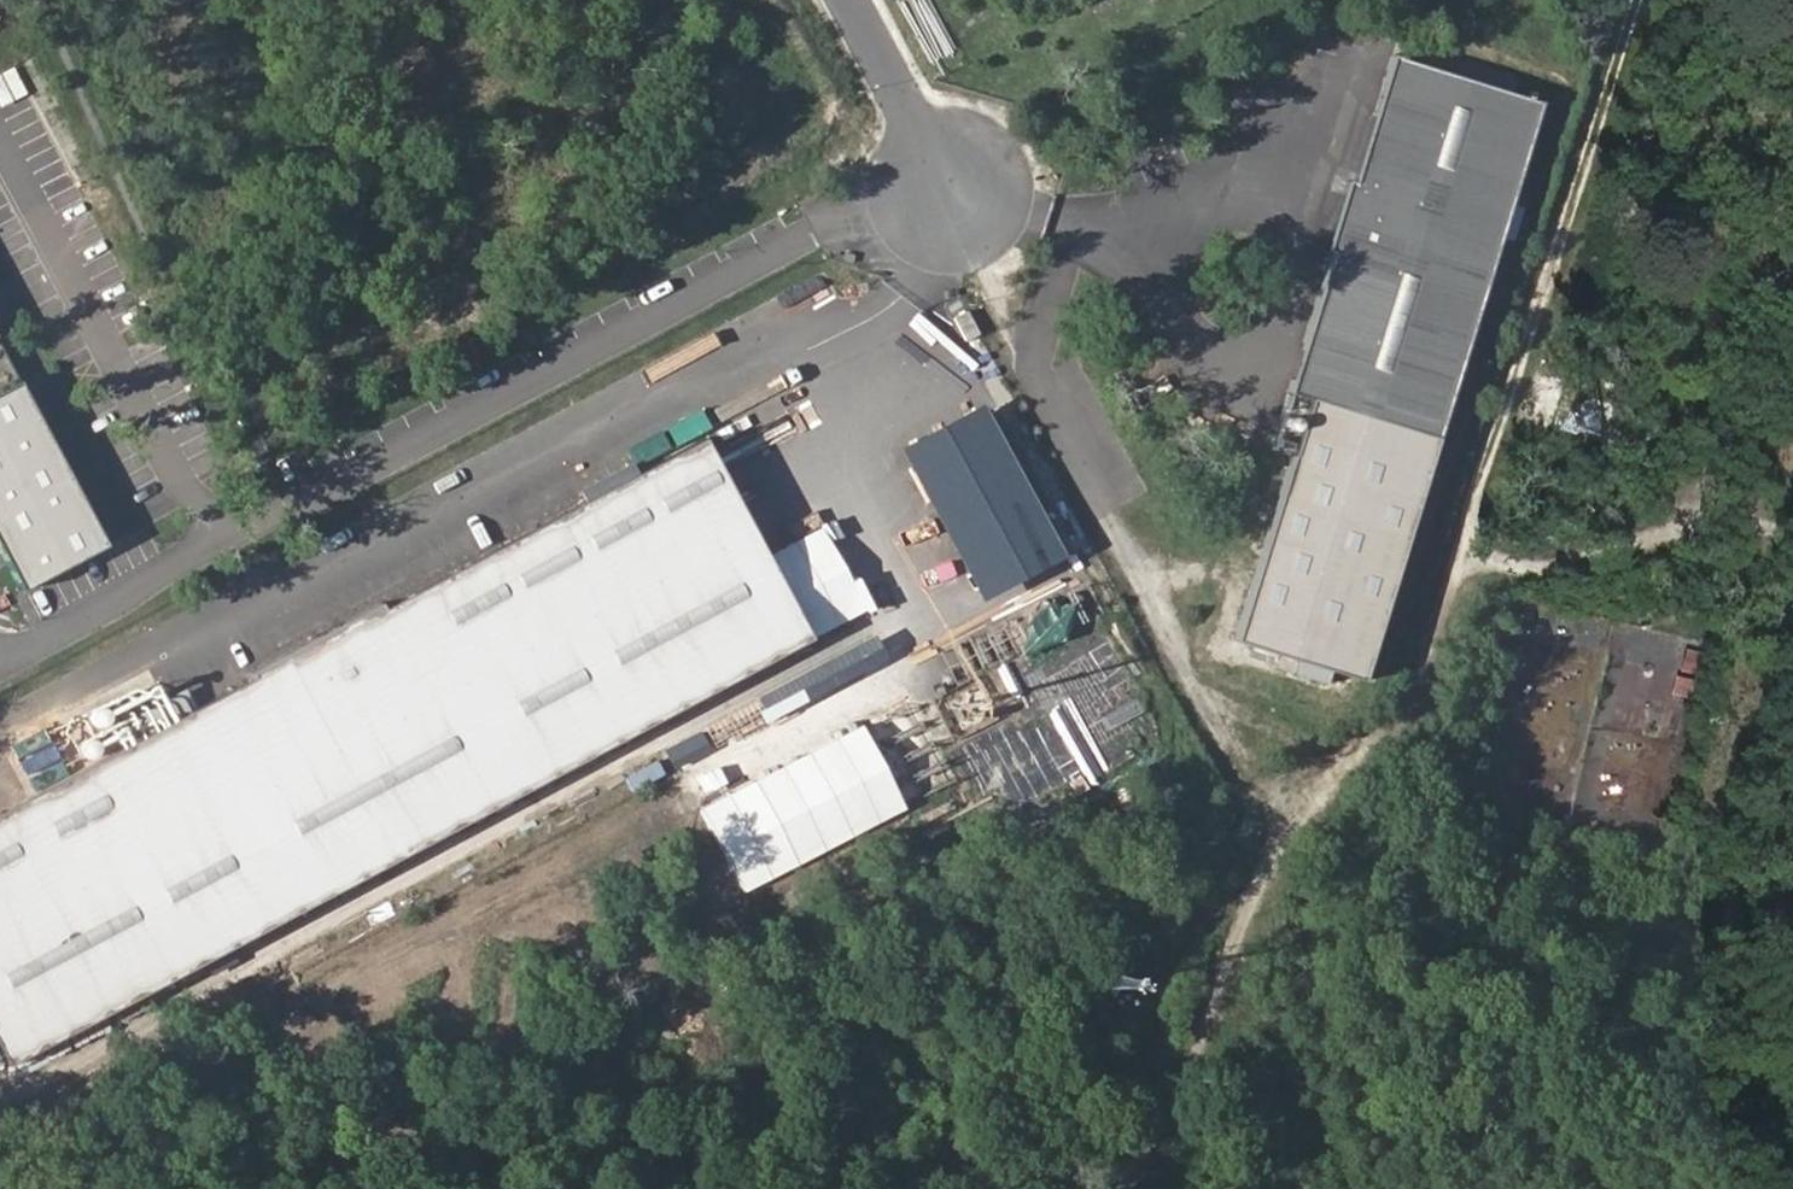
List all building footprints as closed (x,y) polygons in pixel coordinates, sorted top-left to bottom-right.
[(1356,677),(1534,113),(1389,67),(1349,193),(1344,191),(1322,260),(1327,262),(1283,402),(1306,409),(1234,639),(1356,677)] [(963,297),(950,303),(962,326),(975,319),(963,297)] [(23,582),(111,536),(0,324),(0,539),(23,582)] [(0,782),(0,1046),(788,629),(678,425),(328,605),(362,671),(297,707),(262,640),(0,782)] [(1016,493),(1000,500),(1008,518),(1047,501),(1029,460),(1006,470),(1016,493)] [(869,723),(704,799),(744,886),(909,810),(869,723)]
